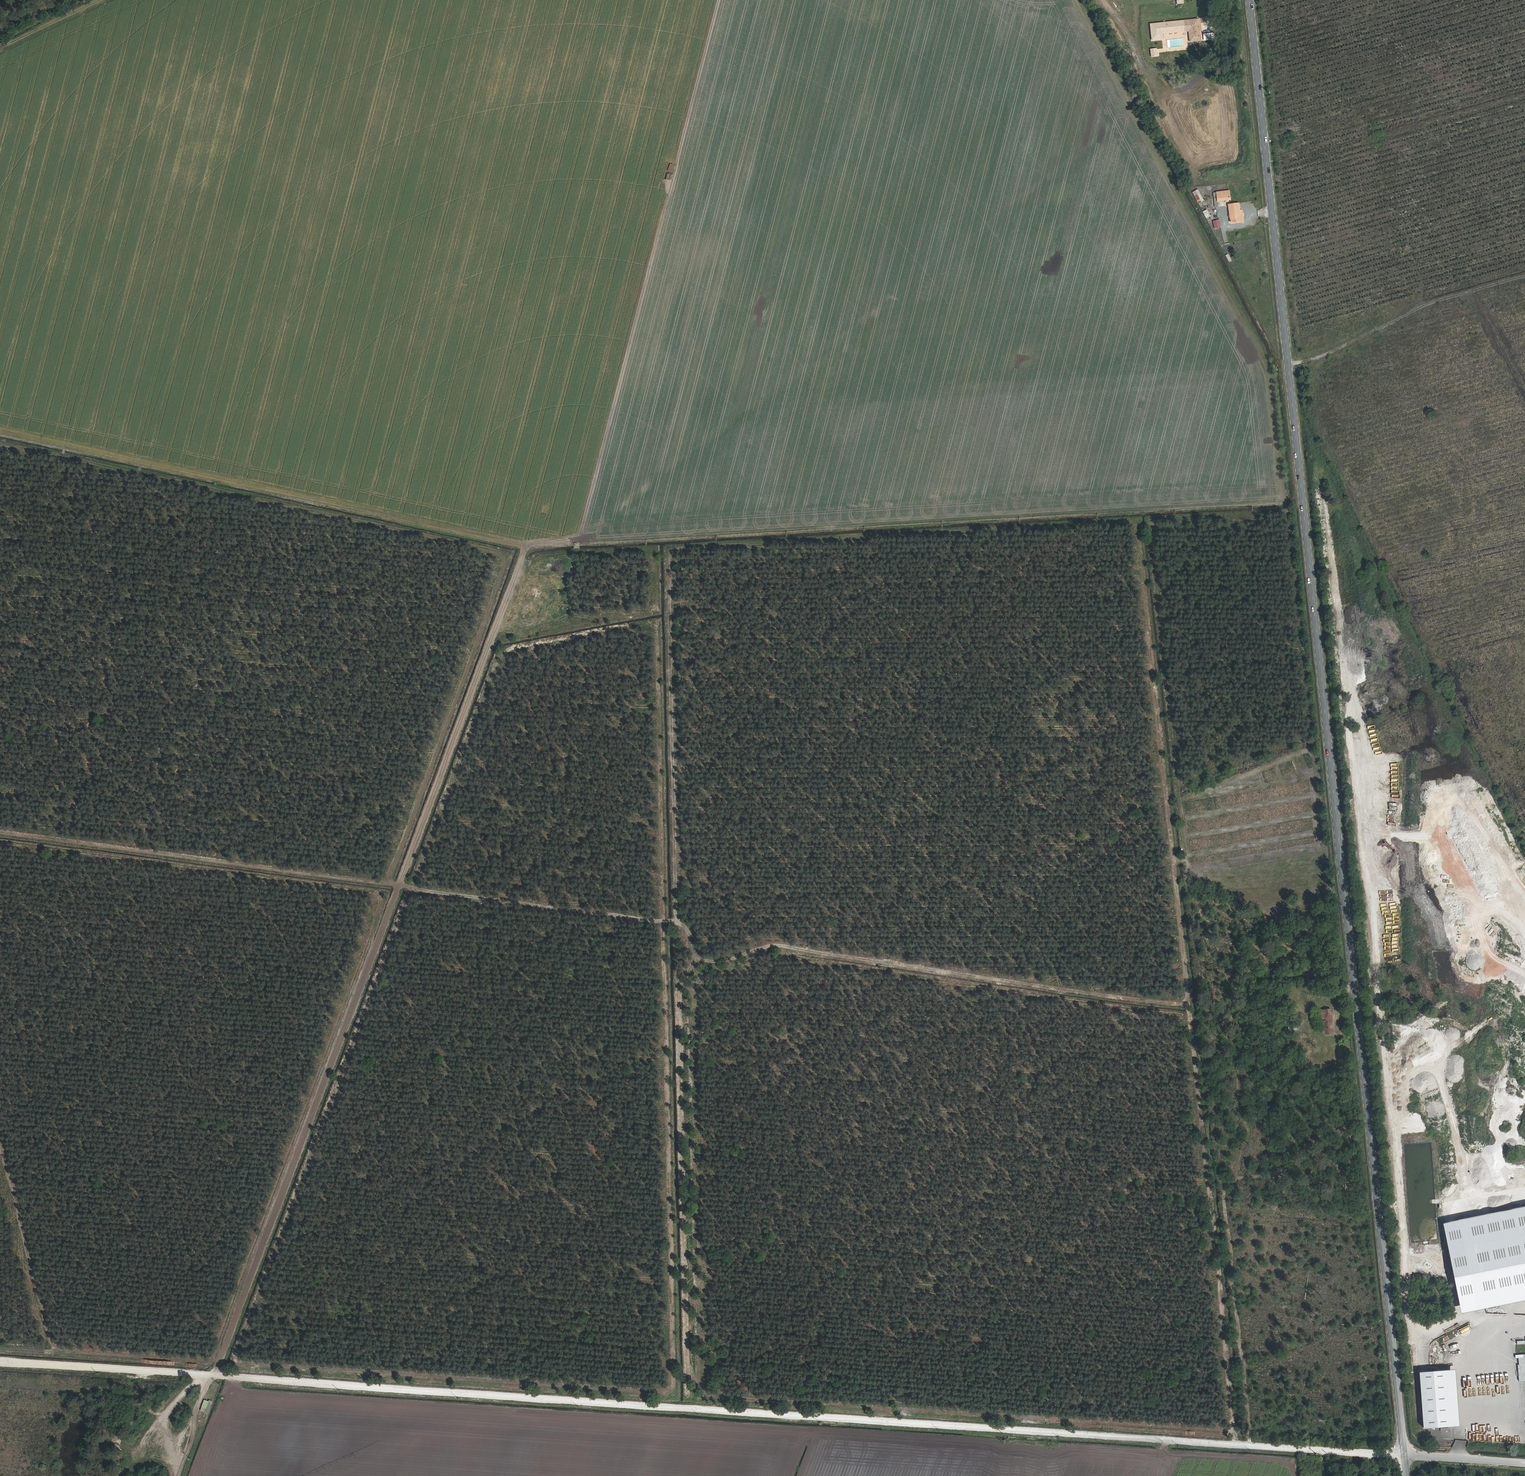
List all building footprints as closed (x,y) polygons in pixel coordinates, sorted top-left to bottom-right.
[(1199,22),(1183,23),(1183,32),(1187,32),(1187,34),(1188,40),(1199,39),(1198,34),(1198,29),(1199,29),(1199,22)] [(1193,192),(1197,203),(1204,201),(1199,189),(1193,192)] [(1217,199),(1218,206),(1231,205),(1230,197),(1217,199)] [(1207,209),(1203,212),(1206,219),(1211,216),(1207,209)] [(1240,227),(1239,218),(1238,209),(1229,210),(1231,228),(1240,227)] [(1215,228),(1222,226),(1220,219),(1213,221),(1215,228)] [(1330,1011),(1320,1012),(1320,1019),(1324,1018),(1326,1035),(1333,1034),(1330,1011)] [(1424,1428),(1460,1426),(1457,1370),(1421,1372),(1424,1428)] [(1473,1433),(1472,1441),(1506,1441),(1506,1437),(1510,1437),(1510,1441),(1513,1441),(1513,1428),(1484,1427),(1484,1434),(1473,1433)] [(114,1435),(111,1441),(119,1445),(122,1438),(114,1435)]
